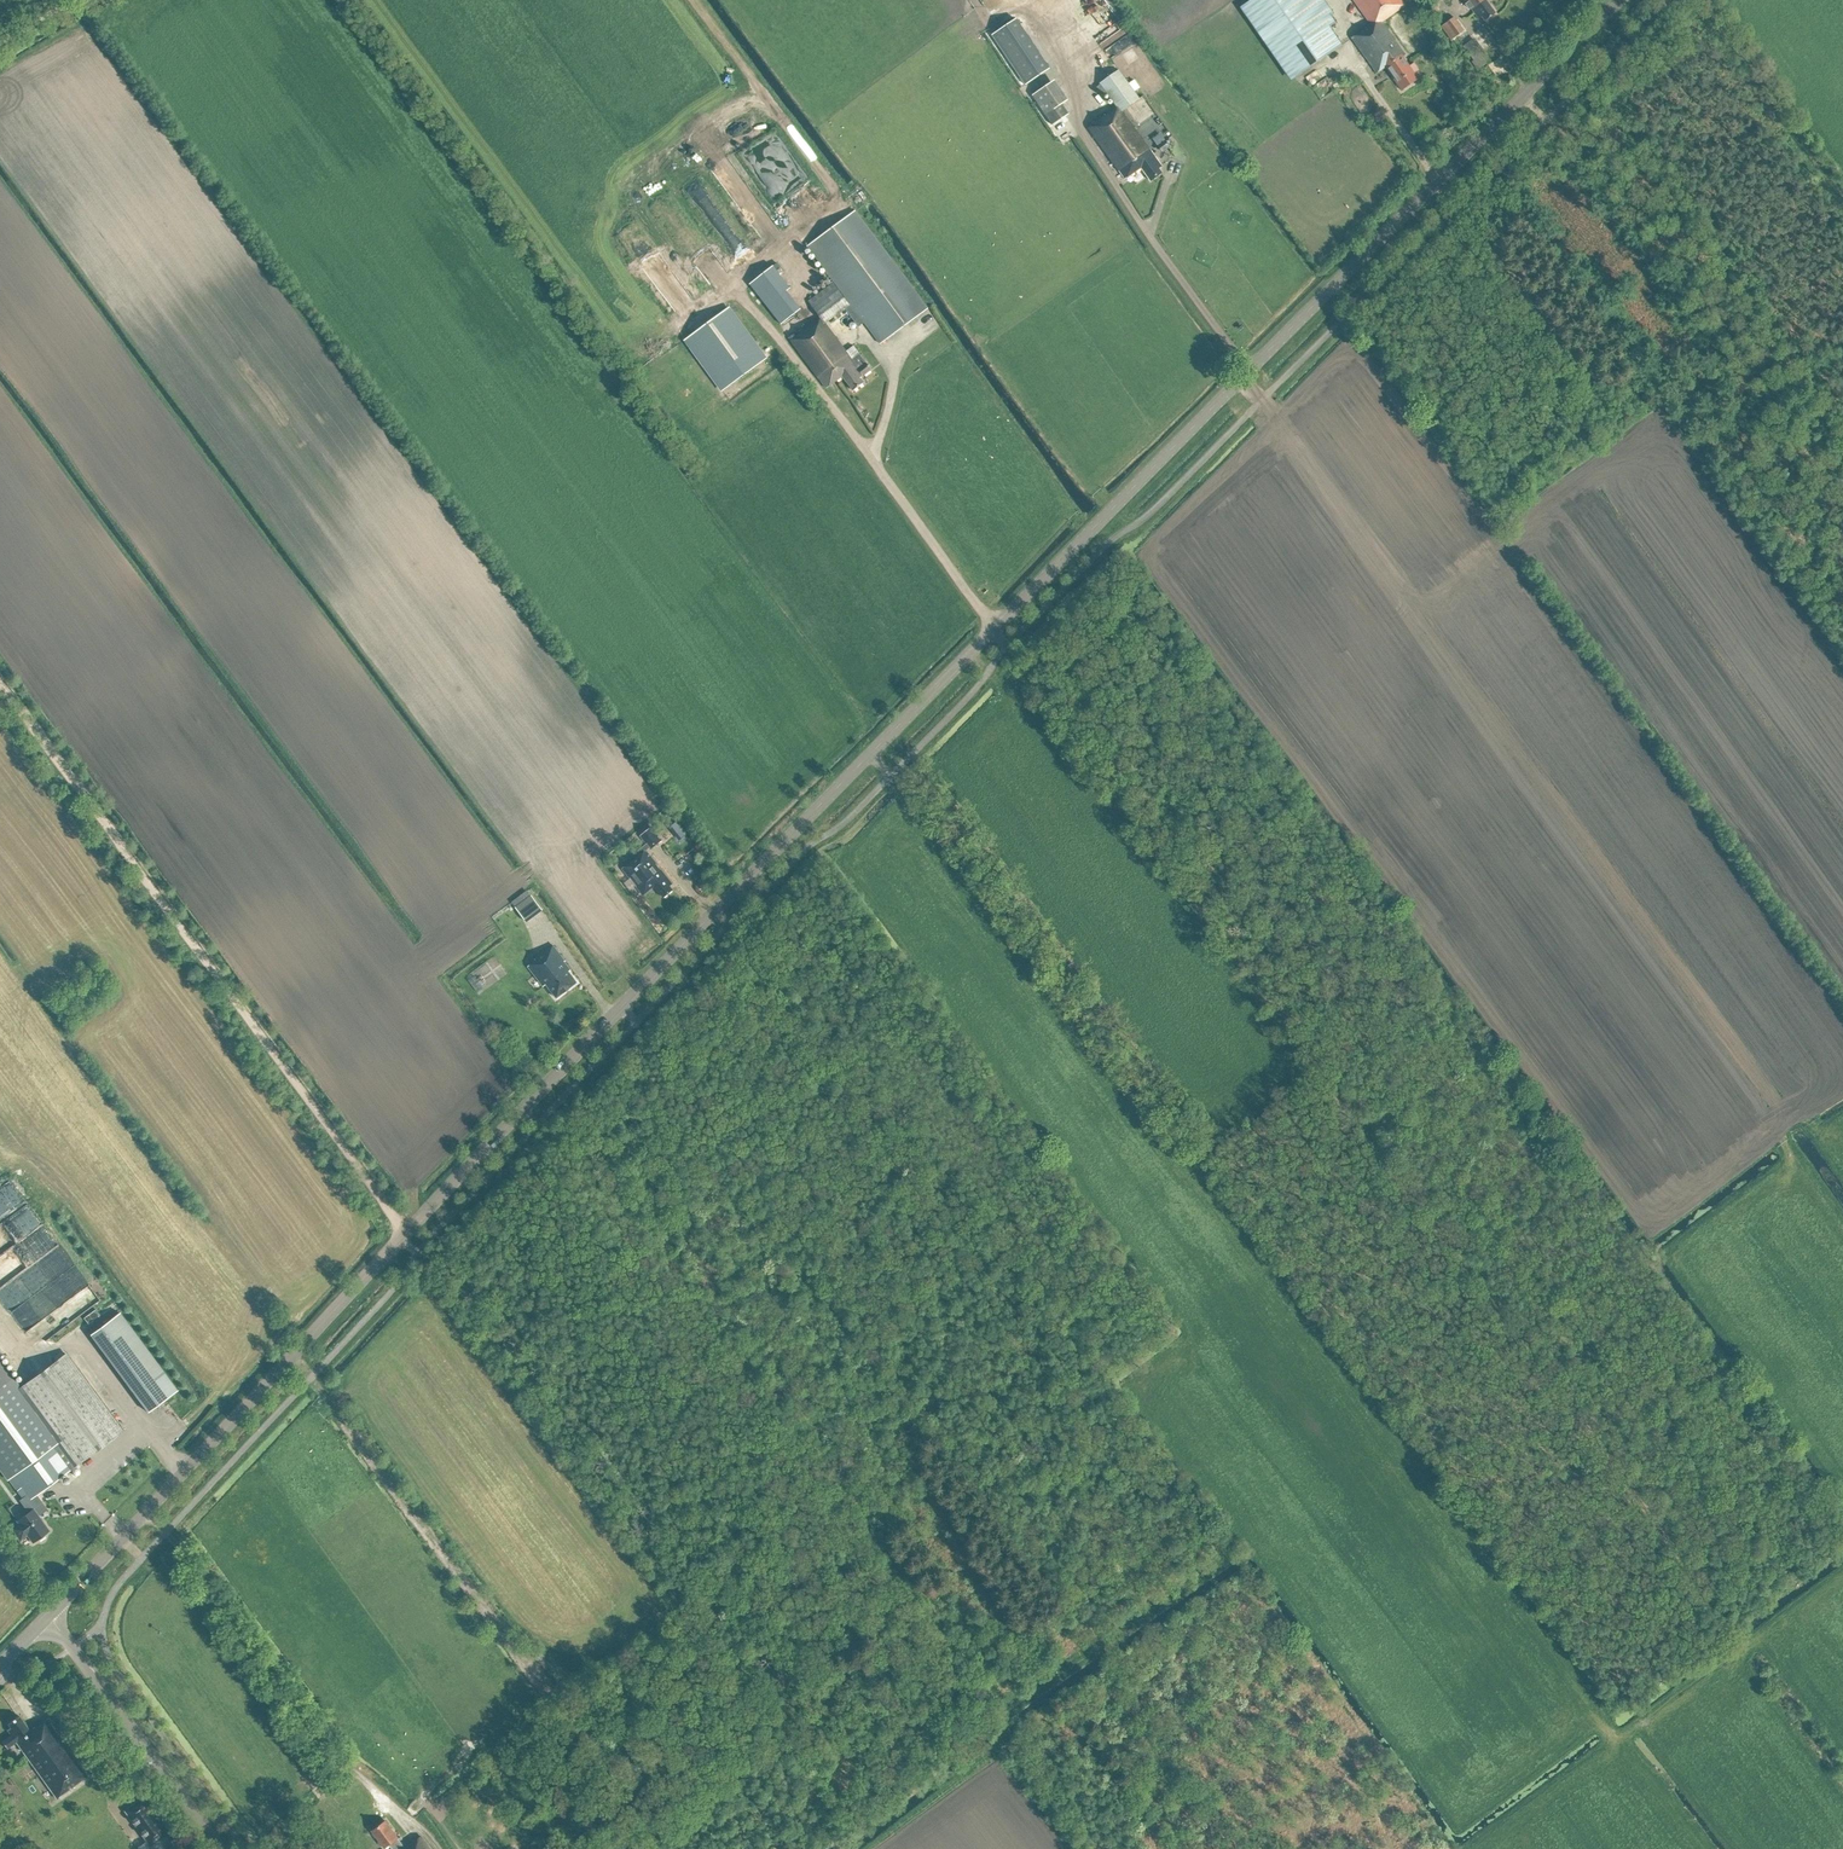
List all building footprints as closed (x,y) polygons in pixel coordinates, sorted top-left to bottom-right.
[(1316,8),(1311,0),(1252,0),(1242,6),(1292,79),(1341,45),(1329,27),(1331,25),(1327,19),(1325,21),(1316,8)] [(1370,24),(1351,38),(1376,73),(1385,66),(1402,89),(1417,79),(1400,56),(1403,53),(1381,22),(1404,6),(1400,0),(1352,0),(1370,24)] [(1486,0),(1465,0),(1478,19),(1482,17),(1484,21),(1495,13),(1486,0)] [(1043,68),(1013,16),(988,30),(1019,82),(1043,68)] [(1455,17),(1442,26),(1451,40),(1464,30),(1455,17)] [(1125,28),(1101,43),(1109,56),(1133,40),(1125,28)] [(1472,36),(1464,43),(1473,53),(1481,46),(1472,36)] [(1117,108),(1089,128),(1125,179),(1141,168),(1150,181),(1161,173),(1158,168),(1161,166),(1152,154),(1122,111),(1139,99),(1119,70),(1099,84),(1117,108)] [(1052,126),(1069,115),(1062,105),(1068,101),(1055,81),(1032,96),(1052,126)] [(1155,145),(1164,138),(1159,131),(1149,137),(1155,145)] [(1165,140),(1157,146),(1162,152),(1170,147),(1165,140)] [(667,215),(678,210),(676,205),(664,210),(667,215)] [(855,210),(807,246),(850,304),(845,308),(844,308),(858,327),(864,323),(880,344),(928,308),(855,210)] [(781,325),(801,309),(787,291),(791,288),(773,266),(749,286),(781,325)] [(770,350),(731,301),(689,334),(728,383),(770,350)] [(851,359),(820,319),(791,340),(826,388),(842,376),(853,391),(863,383),(860,378),(863,376),(871,370),(859,353),(851,359)] [(668,821),(667,826),(670,830),(675,829),(677,824),(673,820),(668,821)] [(650,850),(662,840),(652,827),(640,837),(646,844),(638,851),(640,854),(622,868),(629,877),(631,876),(638,885),(636,886),(643,895),(654,886),(664,898),(673,890),(669,886),(672,884),(661,869),(659,870),(654,864),(656,863),(646,851),(650,849),(650,850)] [(526,923),(543,911),(531,896),(515,908),(526,923)] [(556,998),(577,982),(568,972),(571,970),(564,961),(565,961),(553,945),(534,959),(535,960),(528,966),(543,986),(546,984),(556,998)] [(91,1283),(28,1329),(40,1345),(102,1299),(91,1283)] [(99,1307),(87,1316),(92,1322),(104,1313),(99,1307)] [(9,1378),(12,1376),(0,1360),(0,1466),(23,1497),(19,1500),(28,1512),(17,1521),(19,1524),(13,1529),(20,1539),(26,1534),(32,1542),(37,1538),(38,1540),(44,1536),(43,1534),(48,1530),(37,1516),(46,1509),(36,1495),(74,1466),(124,1430),(66,1352),(17,1388),(9,1378)] [(162,1371),(133,1392),(147,1412),(177,1390),(162,1371)] [(29,1731),(18,1715),(7,1723),(10,1728),(7,1730),(10,1735),(1,1741),(6,1749),(16,1742),(56,1798),(86,1776),(46,1720),(29,1731)] [(171,1843),(165,1835),(167,1833),(141,1797),(123,1810),(145,1841),(137,1846),(139,1848),(162,1848),(171,1843)] [(398,1838),(398,1837),(385,1820),(372,1830),(385,1847),(389,1844),(393,1848),(430,1848),(420,1836),(406,1847),(406,1846),(405,1848),(398,1838)]
